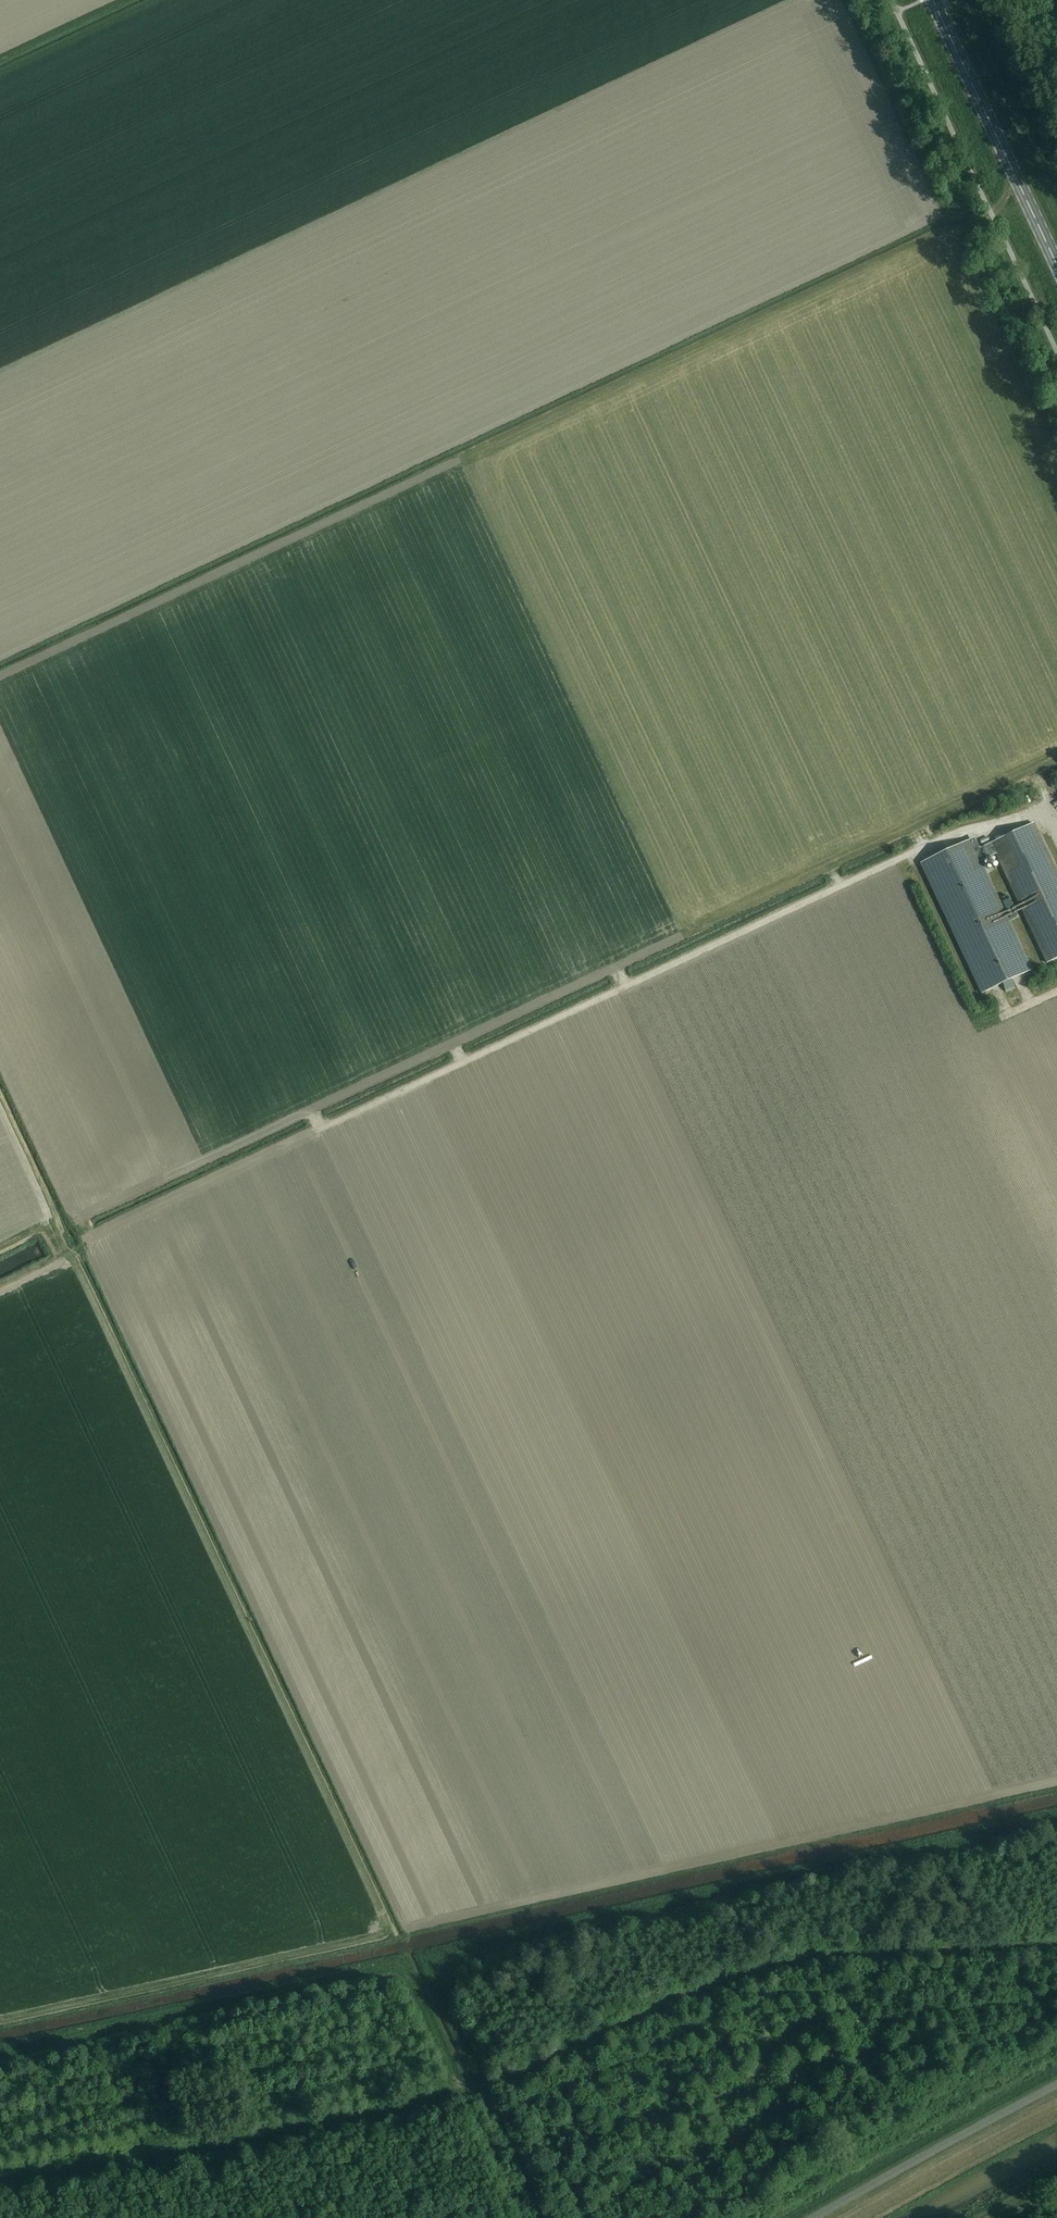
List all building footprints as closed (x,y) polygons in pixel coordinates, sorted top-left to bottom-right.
[(1034,823),(990,843),(993,850),(1046,962),(1056,957),(1056,873),(1034,823)] [(990,843),(975,850),(970,840),(921,863),(982,993),(1031,970),(978,857),(993,850),(990,843)] [(1010,1024),(1023,1019),(1020,1011),(1007,1016),(1010,1024)]
